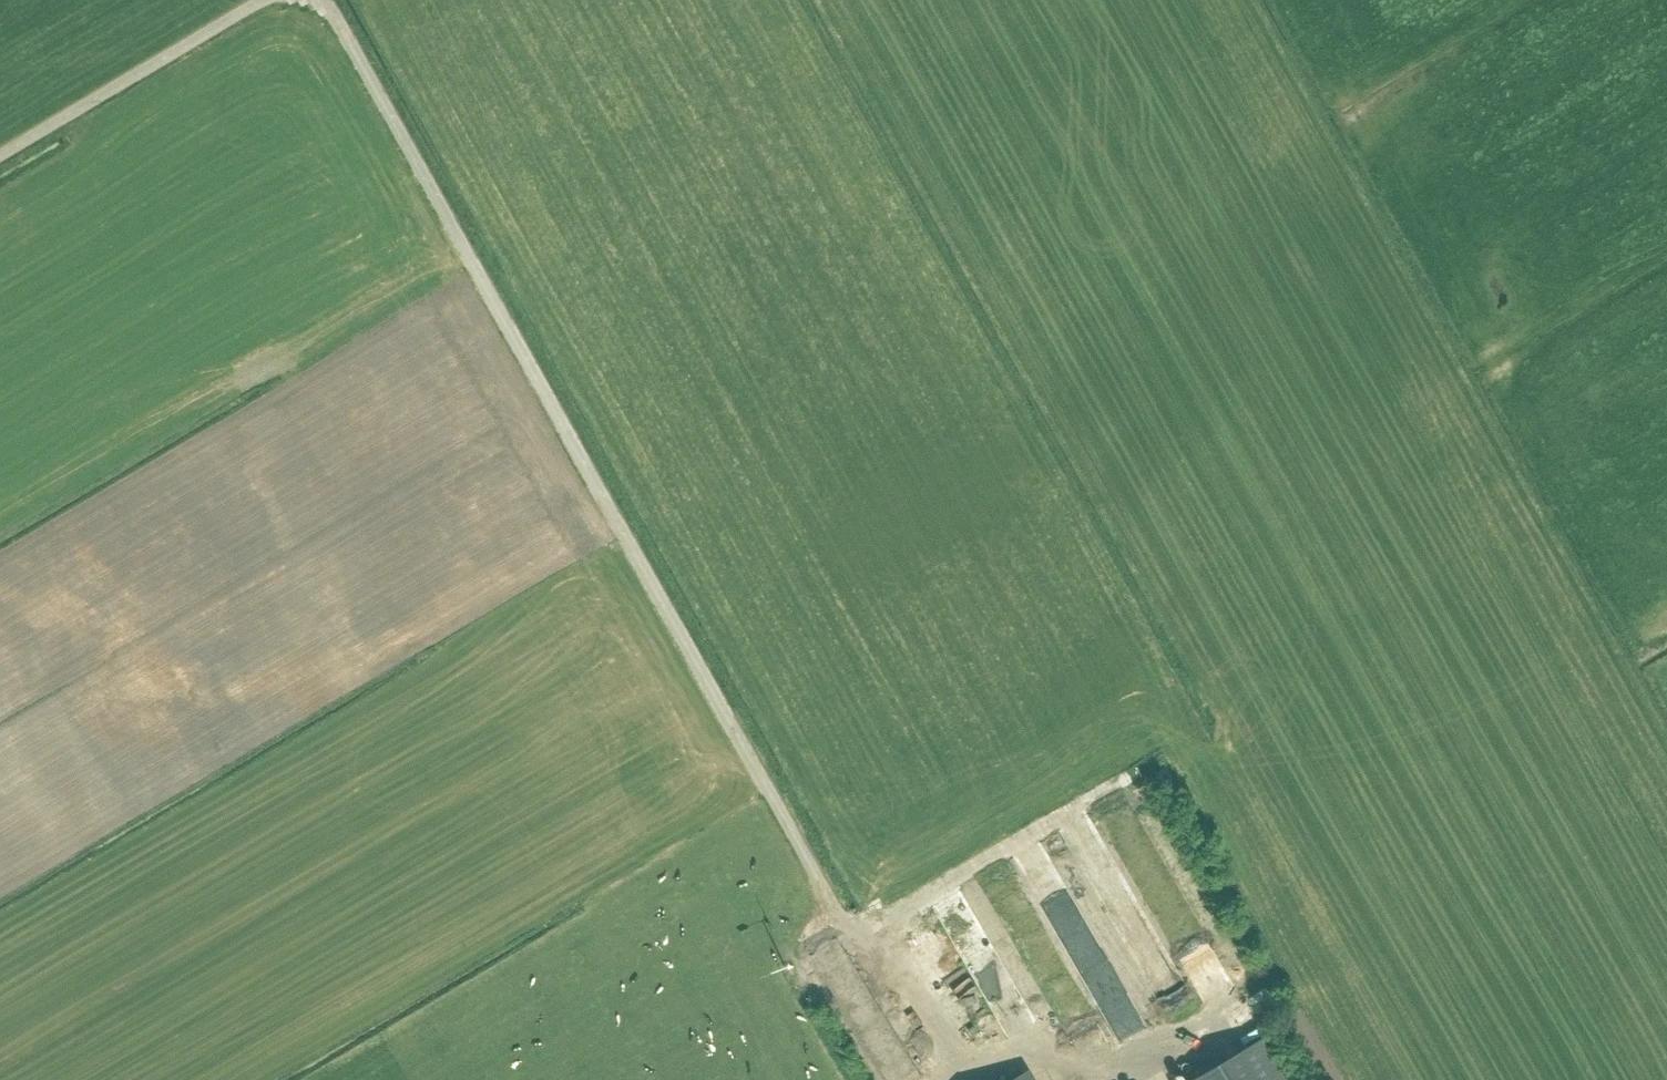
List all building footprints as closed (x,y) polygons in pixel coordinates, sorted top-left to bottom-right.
[(978,940),(1002,930),(991,905),(967,916),(978,940)] [(1261,1038),(1190,1079),(1286,1079),(1261,1038)] [(1028,1068),(1008,1079),(1034,1079),(1028,1068)]
